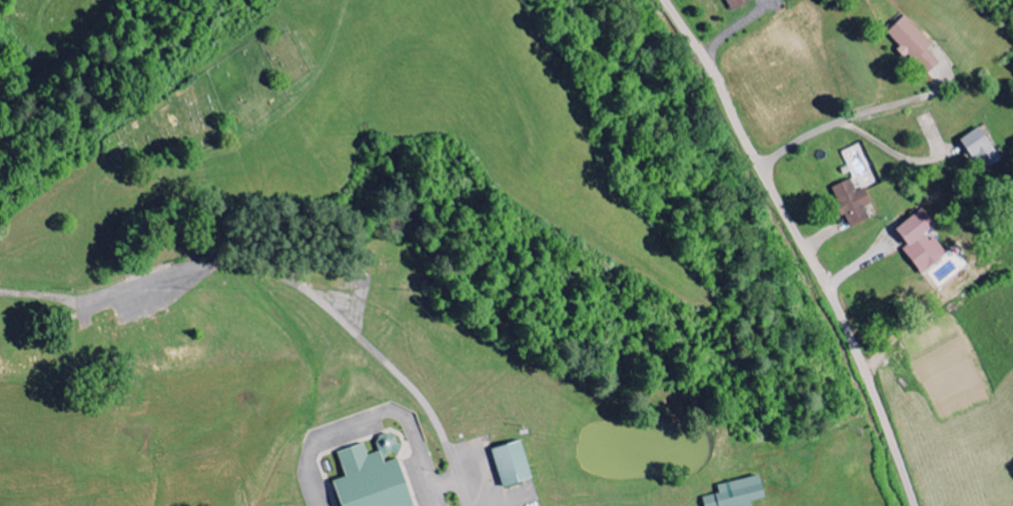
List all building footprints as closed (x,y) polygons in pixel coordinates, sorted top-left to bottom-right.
[(734,11),(756,1),(755,0),(729,0),(734,11)] [(943,63),(930,50),(936,45),(908,16),(890,33),(931,75),(943,63)] [(964,140),(987,171),(1005,159),(983,127),(964,140)] [(872,221),(868,207),(875,205),(869,189),(859,192),(854,180),(836,187),(851,228),(872,221)] [(899,229),(911,245),(906,249),(925,275),(950,256),(932,232),(939,226),(926,209),(899,229)] [(537,479),(524,441),(495,450),(508,489),(537,479)] [(405,460),(420,505),(344,505),(336,483),(348,479),(339,452),(365,444),(369,455),(381,451),(386,467),(405,460)] [(755,502),(769,499),(764,476),(721,486),(723,494),(706,497),(708,505),(756,505),(755,502)]
